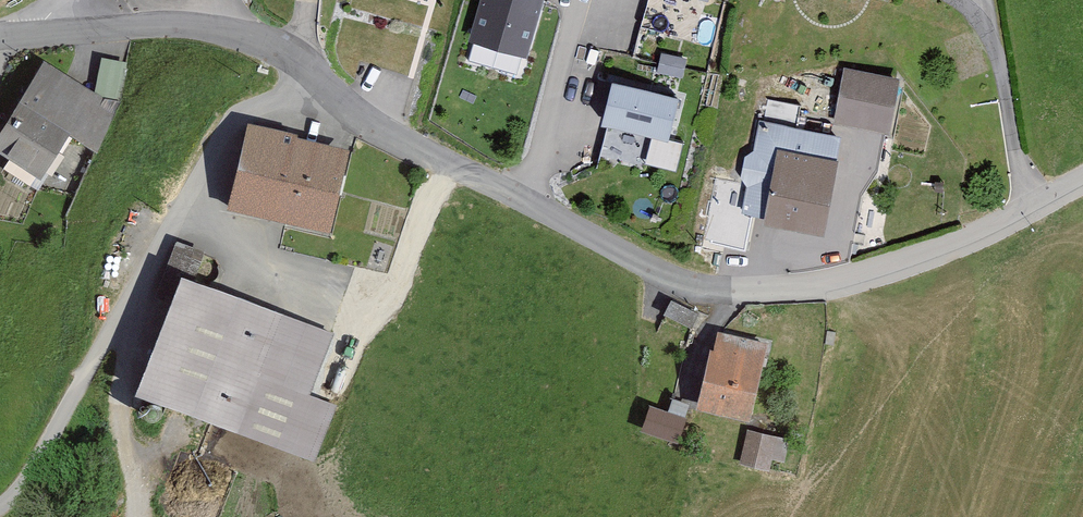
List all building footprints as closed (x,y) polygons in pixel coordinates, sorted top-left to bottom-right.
[(472,42),(527,58),(545,0),(484,0),(472,42)] [(661,68),(684,73),(686,60),(664,55),(661,68)] [(127,64),(102,59),(95,94),(120,99),(127,64)] [(41,70),(0,137),(0,153),(42,179),(69,134),(92,148),(113,114),(41,70)] [(897,79),(844,70),(835,124),(888,133),(897,79)] [(681,100),(613,83),(601,127),(669,144),(681,100)] [(346,151),(248,129),(231,210),(328,231),(346,151)] [(836,162),(778,152),(765,226),(823,236),(836,162)] [(330,334),(183,280),(140,395),(311,459),(331,406),(307,397),(330,334)] [(833,345),(835,333),(827,331),(825,343),(833,345)] [(766,343),(718,333),(701,410),(749,420),(766,343)] [(689,421),(650,408),(642,431),(681,444),(689,421)] [(790,438),(747,431),(740,466),(769,471),(772,459),(785,461),(790,438)]
